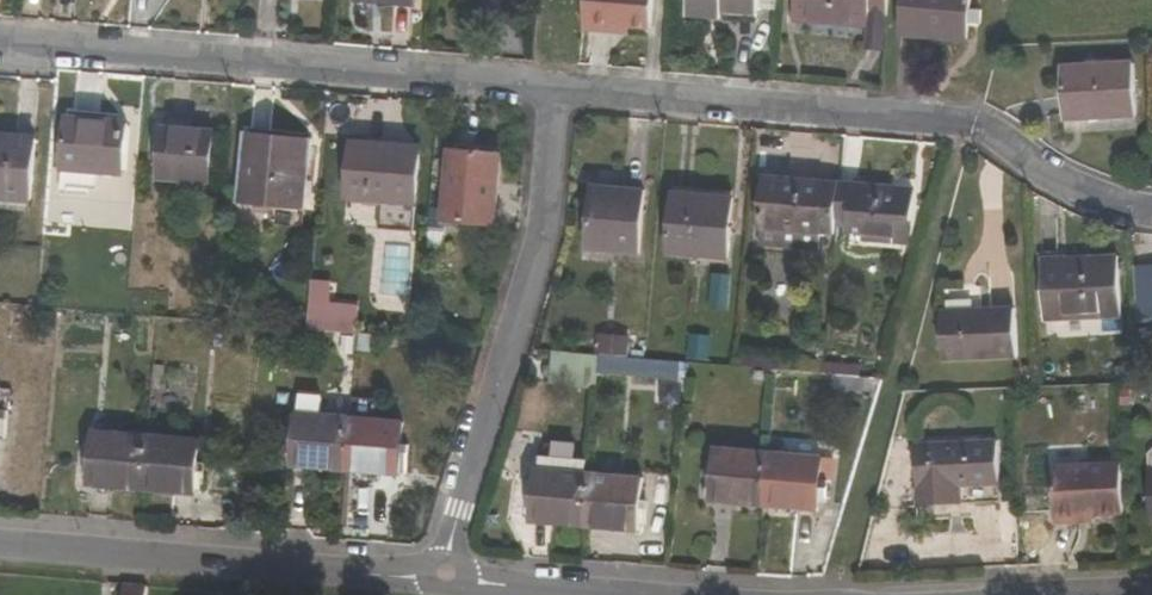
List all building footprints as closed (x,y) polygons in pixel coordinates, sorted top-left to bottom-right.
[(610,34),(611,26),(628,28),(650,29),(653,0),(586,0),(583,31),(610,34)] [(759,22),(761,0),(692,0),(690,15),(759,22)] [(794,20),(867,27),(868,16),(886,18),(887,0),(796,0),(794,20)] [(967,38),(972,0),(904,0),(901,31),(967,38)] [(628,28),(611,26),(610,34),(627,35),(628,28)] [(1138,115),(1135,64),(1062,67),(1065,118),(1138,115)] [(65,170),(121,176),(126,125),(70,119),(65,170)] [(159,180),(210,185),(215,132),(163,127),(159,180)] [(311,139),(247,134),(242,188),(307,193),(311,139)] [(0,135),(0,195),(30,197),(36,137),(0,135)] [(351,143),(348,197),(417,203),(420,150),(351,143)] [(444,219),(495,224),(501,155),(451,150),(444,219)] [(819,236),(821,214),(837,215),(840,184),(767,178),(763,232),(819,236)] [(853,220),(852,239),(897,242),(899,220),(903,220),(905,189),(840,184),(837,215),(837,219),(853,220)] [(595,188),(589,251),(638,255),(644,192),(595,188)] [(668,254),(728,260),(734,200),(674,195),(668,254)] [(1045,329),(1121,325),(1118,265),(1042,268),(1045,329)] [(941,362),(1014,360),(1014,311),(941,313),(941,362)] [(623,333),(598,331),(596,353),(600,354),(621,355),(623,333)] [(299,414),(295,465),(346,469),(351,419),(299,414)] [(399,474),(403,423),(351,419),(346,469),(399,474)] [(96,433),(92,484),(142,488),(147,437),(96,433)] [(147,437),(142,488),(195,492),(199,441),(147,437)] [(918,507),(998,505),(997,444),(916,446),(918,507)] [(716,501),(765,506),(769,456),(721,452),(716,501)] [(821,511),(826,461),(769,456),(765,506),(821,511)] [(1124,514),(1122,463),(1053,466),(1056,517),(1062,522),(1078,522),(1084,516),(1124,514)] [(538,471),(534,521),(585,525),(590,475),(538,471)] [(590,475),(585,525),(637,530),(641,480),(590,475)] [(125,594),(149,594),(150,586),(126,584),(125,594)]
